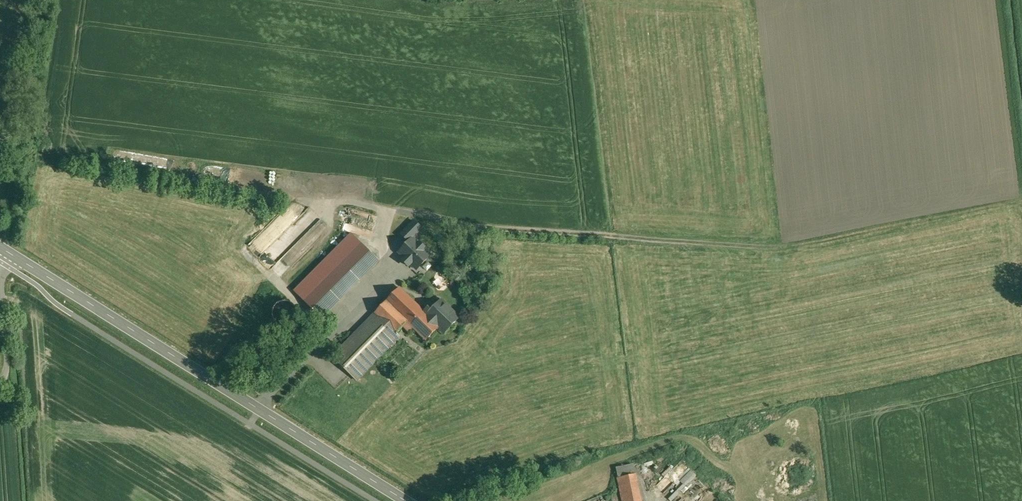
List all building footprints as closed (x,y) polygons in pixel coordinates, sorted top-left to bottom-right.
[(425,244),(408,227),(392,244),(423,274),(435,262),(421,248),(425,244)] [(352,233),(295,291),(305,302),(362,243),(352,233)] [(380,260),(362,243),(305,302),(322,319),(380,260)] [(441,300),(436,305),(433,303),(425,312),(400,288),(387,301),(408,321),(404,325),(409,331),(413,327),(427,340),(439,327),(442,329),(448,323),(452,326),(460,318),(441,300)] [(289,301),(287,301),(285,301),(282,301),(281,302),(279,302),(278,303),(277,304),(276,305),(274,307),(274,309),(273,310),(273,311),(273,313),(273,315),(273,317),(274,318),(275,320),(276,321),(277,322),(278,323),(279,324),(281,325),(284,325),(286,325),(289,325),(291,324),(293,323),(295,321),(296,319),(297,317),(297,316),(298,314),(298,313),(297,311),(297,309),(297,308),(296,306),(294,304),(292,303),(290,302),(289,301)] [(375,314),(333,357),(357,381),(400,336),(397,333),(404,325),(408,321),(387,301),(375,313),(375,314)] [(671,500),(673,500),(699,475),(691,468),(683,460),(673,470),(675,472),(671,477),(668,474),(658,485),(664,491),(663,493),(671,500)] [(637,462),(618,466),(620,477),(619,477),(624,500),(644,500),(637,462)]
